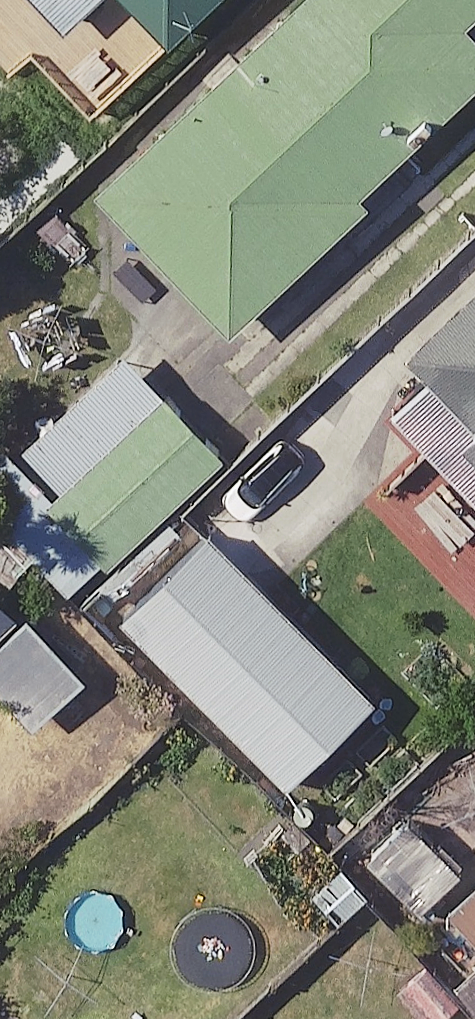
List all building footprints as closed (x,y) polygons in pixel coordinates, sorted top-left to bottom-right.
[(60,35),(93,0),(23,0),(60,35)] [(96,192),(231,333),(362,207),(353,198),(474,81),(474,35),(463,23),(474,11),(474,0),(297,0),(96,192)] [(175,38),(211,0),(135,0),(175,38)] [(414,372),(474,445),(474,321),(414,372)] [(127,351),(0,467),(0,519),(70,596),(223,456),(127,351)] [(376,697),(201,535),(111,633),(286,794),(376,697)] [(466,993),(474,1002),(474,984),(466,993)]
